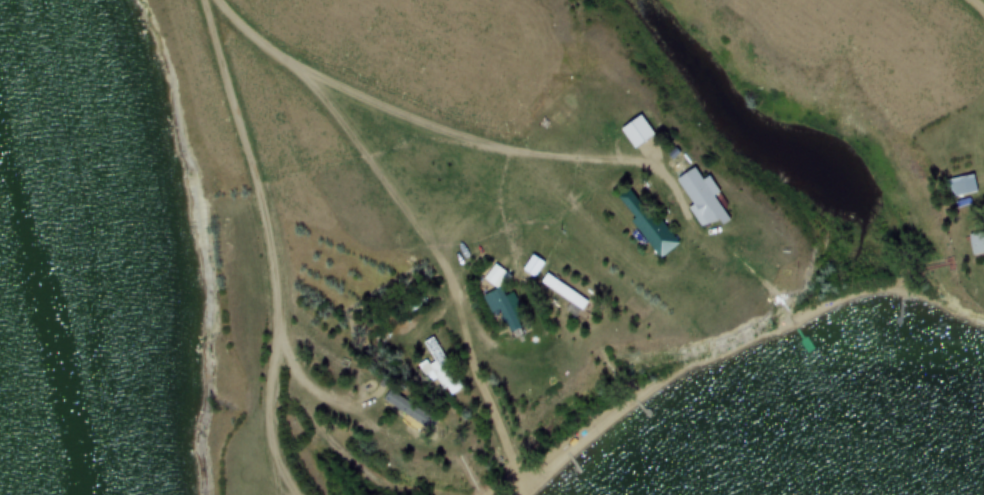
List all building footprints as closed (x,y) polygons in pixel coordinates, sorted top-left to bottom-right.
[(634,150),(654,136),(641,116),(620,130),(634,150)] [(701,228),(725,214),(714,194),(718,191),(709,176),(702,180),(695,167),(676,178),(692,206),(689,208),(701,228)] [(977,191),(973,174),(945,180),(949,198),(977,191)] [(631,221),(659,259),(676,246),(631,187),(618,197),(634,219),(631,221)] [(969,234),(972,255),(983,253),(983,231),(969,234)] [(522,270),(534,279),(544,263),(532,255),(522,270)] [(498,310),(510,332),(525,324),(509,296),(505,298),(500,287),(509,282),(500,266),(487,273),(496,290),(482,297),(491,313),(498,310)] [(540,283),(583,314),(590,304),(547,273),(540,283)] [(423,343),(432,361),(426,364),(443,398),(461,389),(434,336),(423,343)] [(435,442),(445,426),(396,396),(386,412),(435,442)]
